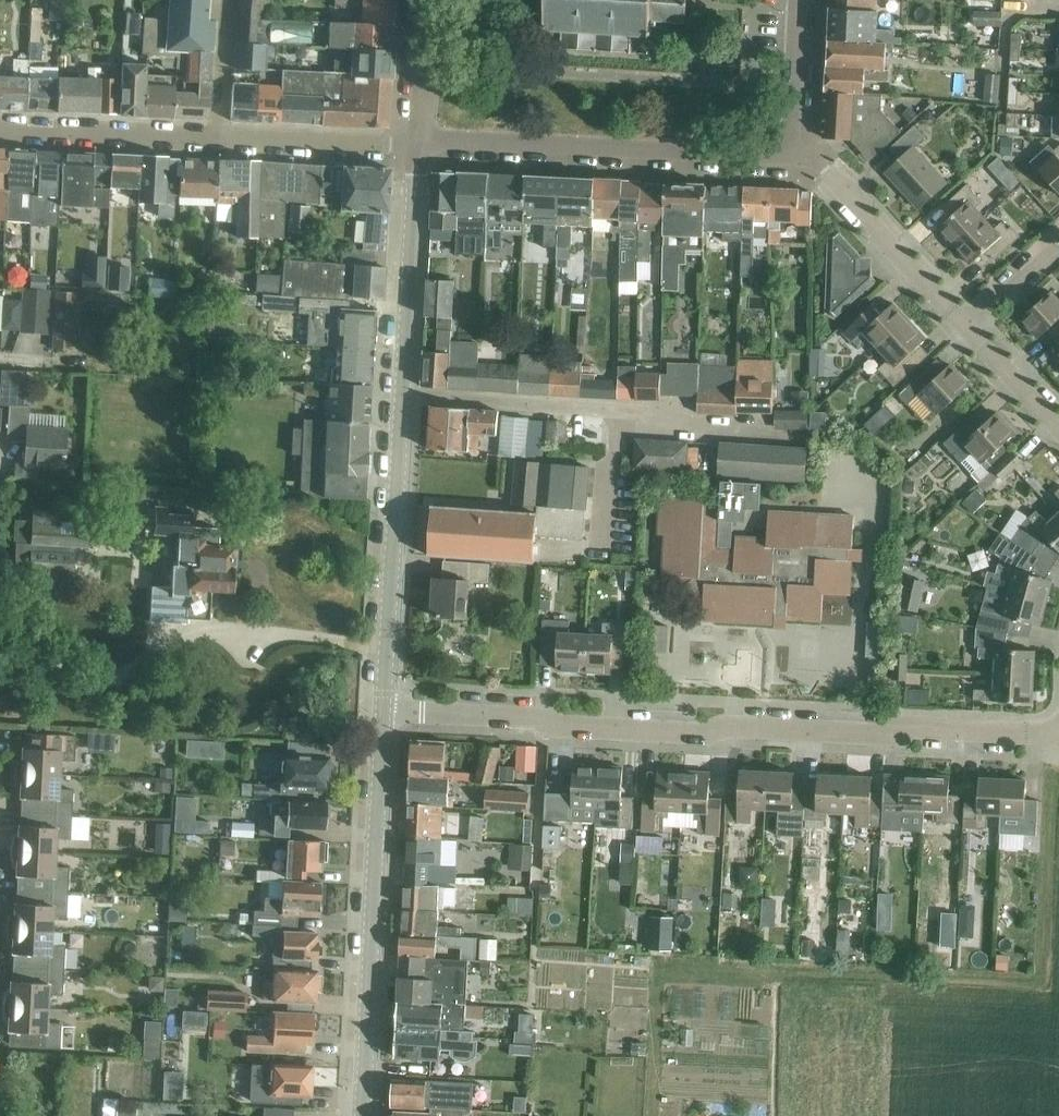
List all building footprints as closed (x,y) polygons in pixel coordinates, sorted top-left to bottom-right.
[(142,54),(163,56),(177,57),(213,59),(215,21),(206,21),(209,0),(170,0),(170,9),(154,8),(153,18),(144,18),(142,54)] [(238,18),(259,20),(266,20),(267,0),(240,0),(238,18)] [(361,23),(394,25),(395,0),(334,0),(334,6),(362,8),(361,23)] [(543,48),(546,48),(561,49),(563,49),(595,51),(595,52),(597,52),(597,51),(629,53),(629,54),(631,54),(631,53),(647,54),(647,55),(649,55),(649,53),(649,42),(670,43),(671,31),(666,31),(667,23),(685,24),(686,0),(547,0),(545,28),(544,31),(545,31),(544,46),(543,48)] [(829,40),(893,43),(901,44),(901,38),(893,37),(894,30),(876,29),(877,11),(874,11),(874,0),(830,0),(829,40)] [(974,26),(1001,26),(1002,13),(974,12),(974,26)] [(238,18),(237,44),(257,45),(257,43),(258,30),(259,20),(238,18)] [(319,47),(334,48),(392,52),(393,52),(394,25),(361,23),(361,24),(266,20),(259,20),(257,43),(319,47)] [(1012,34),(1011,48),(1021,48),(1022,35),(1012,34)] [(827,67),(826,92),(864,94),(865,81),(889,82),(890,70),(884,70),(885,50),(892,50),(893,43),(829,40),(829,41),(828,67),(827,67)] [(234,69),(258,70),(266,71),(268,44),(257,43),(257,45),(237,44),(234,69)] [(391,78),(392,52),(334,48),(333,74),(391,78)] [(1021,48),(1011,48),(1010,62),(1020,62),(1021,48)] [(163,56),(163,68),(176,69),(177,57),(163,56)] [(184,82),(188,83),(211,84),(213,59),(177,57),(176,69),(184,70),(184,82)] [(119,115),(144,116),(145,92),(146,92),(147,76),(147,65),(123,64),(122,67),(121,67),(120,83),(119,115)] [(98,115),(100,78),(100,68),(78,68),(78,80),(58,79),(58,81),(56,112),(98,115)] [(233,83),(257,84),(258,70),(234,69),(233,83)] [(279,122),(322,125),(323,96),(298,95),(298,72),(282,71),(281,85),(279,122)] [(323,96),(322,125),(387,128),(389,105),(391,78),(333,74),(298,72),(298,95),(323,96)] [(984,102),(998,103),(1000,76),(987,75),(984,102)] [(144,116),(173,118),(175,92),(174,92),(175,77),(147,76),(146,92),(145,92),(144,116)] [(27,111),(28,79),(27,79),(28,78),(0,77),(0,109),(27,111)] [(117,78),(100,78),(98,115),(116,115),(117,78)] [(1009,78),(1009,92),(1018,92),(1019,79),(1009,78)] [(27,111),(56,112),(58,81),(28,79),(27,111)] [(209,120),(211,84),(188,83),(187,93),(175,92),(173,118),(209,120)] [(230,120),(254,121),(257,84),(233,83),(230,120)] [(254,121),(279,122),(281,85),(257,84),(254,121)] [(864,94),(826,92),(823,138),(852,140),(864,140),(877,155),(901,133),(881,111),(882,95),(864,94)] [(1018,92),(1009,92),(1008,105),(1018,106),(1018,92)] [(1007,127),(1016,128),(1017,114),(1007,114),(1007,127)] [(886,173),(919,209),(946,183),(914,149),(926,139),(914,127),(890,149),(901,160),(886,173)] [(1012,138),(1001,137),(1000,156),(1011,157),(1012,138)] [(1032,164),(1039,171),(1058,193),(1058,147),(1053,152),(1050,148),(1032,164)] [(6,221),(8,150),(0,149),(0,220),(6,221)] [(16,220),(31,221),(32,193),(35,151),(8,150),(6,221),(16,221),(16,220)] [(31,221),(31,225),(45,226),(58,226),(60,206),(61,188),(63,153),(35,151),(32,193),(31,221)] [(63,153),(61,188),(60,206),(109,207),(110,187),(110,186),(92,186),(93,154),(63,153)] [(112,155),(93,154),(92,186),(110,186),(110,187),(112,155)] [(141,157),(112,155),(110,187),(133,188),(133,199),(139,199),(141,157)] [(1006,178),(988,155),(975,166),(993,189),(1006,178)] [(178,158),(141,157),(139,199),(139,202),(159,203),(158,217),(173,218),(178,158)] [(216,199),(216,198),(217,160),(180,158),(179,196),(216,199)] [(256,239),(257,215),(259,162),(217,160),(216,198),(231,199),(231,205),(227,210),(227,221),(236,221),(236,237),(256,239)] [(284,203),(288,203),(319,205),(321,165),(259,162),(257,215),(262,216),(261,238),(282,238),(284,203)] [(343,247),(342,265),(385,267),(390,169),(321,165),(319,205),(325,205),(326,194),(342,195),(342,210),(366,211),(364,249),(343,247)] [(457,230),(460,174),(434,172),(434,178),(431,229),(457,230)] [(488,230),(489,175),(460,174),(457,230),(457,241),(456,253),(486,254),(487,246),(488,230)] [(488,230),(487,246),(503,246),(504,233),(525,234),(525,224),(527,177),(489,175),(488,230)] [(527,177),(525,224),(545,225),(544,248),(558,249),(558,225),(560,179),(527,177)] [(594,227),(594,219),(595,181),(560,179),(558,225),(558,249),(557,259),(572,260),(573,226),(594,227)] [(621,228),(624,182),(595,181),(594,219),(613,220),(613,233),(621,234),(621,228)] [(621,228),(621,234),(620,280),(638,281),(639,263),(642,184),(624,182),(621,228)] [(650,230),(665,231),(666,186),(665,186),(642,184),(639,263),(652,264),(652,257),(653,235),(650,235),(650,230)] [(938,230),(954,247),(985,219),(975,209),(983,202),(967,185),(944,206),(953,215),(938,230)] [(666,186),(665,231),(663,288),(678,289),(680,258),(687,259),(687,249),(705,249),(705,231),(707,187),(666,186)] [(707,187),(705,231),(725,232),(725,240),(743,240),(745,188),(707,188),(707,187)] [(743,240),(743,253),(754,253),(754,239),(770,239),(770,230),(768,230),(769,222),(770,222),(771,189),(745,188),(743,240)] [(800,190),(771,189),(770,222),(769,222),(768,230),(770,230),(769,245),(780,245),(781,222),(812,223),(813,191),(800,191),(800,190)] [(310,207),(290,205),(287,231),(308,233),(310,207)] [(985,219),(954,247),(970,265),(986,251),(995,261),(1021,237),(1011,227),(1008,230),(1001,223),(994,229),(985,219)] [(831,314),(836,319),(876,282),(871,277),(872,268),(839,232),(834,237),(828,237),(825,314),(831,314)] [(283,260),(281,296),(299,298),(299,297),(351,300),(354,297),(383,299),(385,267),(342,265),(338,264),(337,262),(283,260)] [(107,290),(129,291),(130,267),(109,266),(107,290)] [(148,296),(174,298),(175,281),(149,279),(148,296)] [(451,331),(452,318),(455,282),(429,280),(426,316),(439,317),(438,331),(451,331)] [(20,331),(47,333),(50,292),(22,291),(20,331)] [(52,349),(73,350),(77,293),(56,291),(52,349)] [(1058,331),(1058,301),(1051,292),(1020,320),(1038,339),(1053,325),(1058,331)] [(226,293),(225,304),(256,305),(256,295),(226,293)] [(306,345),(337,347),(374,348),(376,311),(309,307),(309,309),(298,308),(299,298),(281,296),(263,295),(262,310),(297,312),(297,313),(308,314),(306,345)] [(870,340),(879,350),(910,322),(893,304),(877,319),(868,310),(843,332),(859,350),(870,340)] [(910,322),(879,350),(889,360),(878,370),(894,388),(919,365),(910,355),(926,340),(910,322)] [(422,388),(448,389),(450,363),(450,341),(451,331),(438,331),(436,354),(424,353),(422,388)] [(450,341),(450,363),(448,389),(464,390),(476,391),(478,364),(479,343),(450,341)] [(332,369),(331,384),(371,385),(373,348),(337,347),(336,367),(332,369)] [(737,410),(773,413),(774,383),(773,383),(773,361),(737,360),(737,367),(738,367),(738,380),(737,410)] [(476,391),(518,394),(519,370),(519,367),(478,364),(476,391)] [(699,365),(698,398),(698,413),(737,416),(737,410),(738,380),(738,367),(737,367),(699,364),(699,365)] [(661,376),(661,395),(698,398),(699,365),(667,365),(667,376),(661,376)] [(919,395),(937,416),(969,386),(950,365),(930,384),(921,375),(899,395),(908,405),(919,395)] [(518,394),(549,396),(551,372),(519,370),(518,394)] [(25,373),(2,372),(1,399),(16,400),(16,386),(24,386),(25,373)] [(549,396),(581,398),(582,375),(551,372),(549,396)] [(661,401),(661,395),(661,376),(661,374),(637,373),(636,380),(636,400),(661,401)] [(581,398),(617,399),(619,383),(597,381),(597,376),(582,375),(581,398)] [(617,399),(636,400),(636,380),(619,378),(619,383),(617,399)] [(305,384),(304,395),(327,397),(325,421),(369,424),(369,418),(370,406),(371,385),(331,384),(305,384)] [(26,442),(24,464),(64,466),(66,432),(28,429),(30,406),(9,405),(6,441),(26,442)] [(432,407),(429,449),(438,450),(458,452),(468,453),(468,451),(474,451),(475,435),(497,436),(498,416),(499,415),(499,412),(432,407)] [(775,411),(775,430),(808,430),(809,411),(775,411)] [(966,424),(944,444),(962,464),(972,474),(980,483),(994,470),(1000,477),(1003,480),(1022,462),(1013,453),(1011,454),(1003,446),(1015,435),(996,414),(975,433),(966,424)] [(503,417),(499,456),(522,458),(525,459),(529,421),(529,419),(503,417)] [(369,424),(325,421),(303,420),(300,496),(365,500),(369,424)] [(530,421),(527,457),(542,459),(545,422),(530,421)] [(548,422),(546,441),(567,443),(568,423),(548,422)] [(636,440),(634,470),(686,474),(688,448),(688,443),(636,440)] [(718,476),(805,482),(808,450),(720,444),(718,476)] [(535,532),(542,463),(516,462),(513,506),(518,506),(518,514),(433,508),(430,557),(532,565),(534,547),(536,547),(536,545),(534,545),(535,537),(535,535),(537,535),(537,532),(535,532)] [(590,468),(542,463),(535,532),(537,532),(537,535),(535,535),(535,537),(583,541),(590,468)] [(661,498),(659,536),(665,536),(663,576),(677,577),(704,607),(703,621),(775,625),(776,619),(822,621),(823,595),(850,596),(854,517),(769,512),(767,539),(736,538),(735,551),(732,550),(734,523),(747,524),(747,511),(760,512),(762,486),(723,483),(718,550),(716,550),(719,501),(661,498)] [(1018,530),(1030,513),(1018,505),(1006,523),(1018,530)] [(173,566),(171,588),(152,588),(150,622),(187,624),(187,619),(209,620),(211,591),(233,592),(233,587),(238,588),(239,574),(234,574),(236,548),(219,547),(220,529),(194,528),(195,517),(168,515),(168,508),(156,508),(155,534),(178,536),(176,566),(173,566)] [(18,520),(16,543),(32,544),(30,576),(46,577),(46,598),(72,599),(75,555),(69,555),(69,546),(87,547),(88,524),(58,522),(58,512),(33,511),(33,521),(18,520)] [(1033,554),(1045,536),(1058,552),(1058,517),(1056,513),(1046,522),(1036,512),(1024,523),(1012,541),(1033,554)] [(1033,554),(1012,541),(1000,559),(996,577),(990,575),(987,587),(1046,604),(1052,581),(1021,572),(1033,554)] [(489,586),(490,567),(446,564),(445,581),(436,581),(433,618),(467,620),(469,584),(489,586)] [(1040,627),(1046,604),(987,587),(984,600),(977,628),(1008,634),(1011,618),(1040,627)] [(558,671),(584,673),(586,635),(569,634),(570,622),(543,620),(541,655),(558,656),(558,671)] [(586,635),(584,673),(610,674),(611,659),(624,659),(626,625),(603,623),(602,636),(586,635)] [(869,691),(881,691),(883,658),(878,658),(879,625),(868,624),(867,658),(870,658),(869,691)] [(650,652),(667,654),(668,627),(651,626),(650,652)] [(993,660),(992,675),(1033,678),(1035,651),(1005,650),(1008,634),(977,628),(975,648),(979,649),(978,659),(993,660)] [(893,681),(906,681),(907,655),(894,655),(893,681)] [(1033,678),(992,675),(991,691),(974,690),(974,701),(1032,704),(1033,678)] [(19,754),(14,773),(59,775),(60,760),(74,761),(76,736),(31,734),(30,749),(22,748),(22,755),(19,754)] [(412,740),(410,778),(449,779),(489,780),(489,783),(492,784),(501,748),(483,746),(475,775),(444,772),(446,742),(412,740)] [(517,747),(516,773),(535,774),(536,748),(517,747)] [(253,799),(280,800),(280,792),(295,793),(295,790),(311,791),(312,789),(326,790),(328,758),(282,756),(280,780),(274,779),(273,786),(253,785),(253,799)] [(544,821),(595,823),(596,810),(599,767),(574,766),(572,795),(546,794),(544,821)] [(596,810),(595,823),(595,827),(633,829),(635,798),(622,798),(623,769),(599,767),(596,810)] [(669,811),(682,812),(684,772),(658,770),(657,797),(644,796),(642,831),(664,832),(664,818),(669,818),(669,811)] [(752,809),(765,810),(767,772),(741,771),(740,786),(727,785),(725,822),(738,822),(738,823),(751,823),(752,809)] [(684,772),(682,812),(695,813),(694,828),(699,828),(699,834),(720,836),(722,801),(709,800),(710,773),(684,772)] [(767,772),(765,810),(779,810),(777,836),(803,838),(804,820),(806,790),(793,789),(793,774),(767,772)] [(28,798),(27,812),(72,814),(73,790),(58,789),(59,775),(14,773),(17,791),(20,791),(20,798),(28,798)] [(806,790),(804,820),(807,820),(807,828),(825,829),(825,821),(826,821),(827,813),(844,814),(846,777),(819,775),(819,790),(806,790)] [(885,778),(884,794),(882,827),(900,828),(909,823),(916,826),(923,827),(924,813),(926,776),(901,775),(901,778),(885,778)] [(950,777),(926,776),(924,813),(937,814),(937,823),(959,824),(961,797),(949,796),(950,777)] [(872,778),(846,777),(844,814),(857,815),(856,827),(869,828),(869,827),(882,828),(882,827),(884,794),(871,793),(872,778)] [(443,806),(454,806),(454,796),(448,796),(449,779),(410,778),(409,804),(443,806)] [(988,815),(1001,816),(1003,780),(979,779),(978,798),(965,798),(964,828),(987,829),(988,815)] [(1001,816),(1000,830),(1013,831),(1037,832),(1038,801),(1025,801),(1026,781),(1003,780),(1001,816)] [(528,812),(529,793),(488,791),(487,810),(528,812)] [(270,816),(260,815),(259,834),(287,836),(287,827),(324,829),(326,803),(288,801),(271,800),(270,816)] [(409,804),(408,837),(442,839),(442,838),(443,806),(409,804)] [(77,808),(75,832),(93,833),(94,809),(77,808)] [(15,832),(10,850),(55,853),(56,838),(70,839),(72,814),(27,812),(26,826),(18,826),(18,833),(15,832)] [(177,827),(194,827),(194,814),(178,813),(177,827)] [(483,841),(485,819),(470,818),(469,839),(469,841),(470,841),(483,841)] [(254,823),(232,822),(231,836),(253,838),(254,823)] [(442,839),(408,837),(405,882),(446,884),(456,884),(457,871),(441,870),(442,839)] [(256,881),(283,882),(284,882),(286,882),(286,878),(305,879),(305,870),(321,871),(321,861),(326,862),(327,842),(288,840),(286,872),(256,871),(256,881)] [(508,870),(532,871),(534,847),(510,845),(508,870)] [(24,876),(23,890),(68,892),(69,868),(55,867),(55,853),(10,850),(14,869),(16,869),(16,876),(24,876)] [(739,887),(759,887),(759,869),(740,868),(739,887)] [(254,910),(253,924),(281,926),(297,927),(298,914),(319,915),(320,903),(325,903),(325,885),(286,882),(284,882),(283,882),(282,899),(264,898),(264,911),(254,910)] [(74,898),(91,902),(94,887),(77,884),(74,898)] [(405,886),(404,909),(438,912),(444,912),(445,905),(439,905),(440,887),(405,886)] [(7,925),(6,928),(51,930),(52,916),(66,917),(68,892),(23,890),(22,904),(14,904),(14,911),(11,910),(10,913),(8,917),(7,921),(7,925)] [(404,909),(402,934),(437,937),(437,936),(459,937),(459,929),(438,929),(439,912),(438,912),(404,909)] [(672,953),(674,919),(650,918),(648,952),(672,953)] [(252,924),(252,936),(273,937),(272,957),(283,958),(285,958),(284,970),(311,971),(311,959),(316,959),(317,956),(321,954),(322,947),(319,945),(317,944),(317,941),(316,941),(317,933),(302,932),(281,932),(281,926),(253,924),(252,924)] [(20,954),(19,968),(64,970),(65,946),(51,945),(51,930),(6,928),(10,947),(12,946),(12,953),(20,954)] [(402,934),(401,956),(436,958),(437,937),(402,934)] [(477,939),(460,938),(459,960),(467,961),(477,962),(477,939)] [(498,941),(481,940),(480,960),(497,961),(498,941)] [(401,956),(398,1002),(432,1004),(465,1006),(467,961),(459,960),(447,960),(436,959),(436,958),(401,956)] [(7,988),(2,1006),(47,1008),(48,994),(62,995),(64,970),(19,968),(18,982),(10,982),(10,989),(7,988)] [(312,971),(284,970),(275,969),(275,981),(263,980),(262,999),(314,1002),(316,971),(312,971)] [(207,1010),(244,1011),(245,993),(208,991),(207,1010)] [(465,1006),(432,1004),(398,1002),(396,1027),(397,1027),(441,1031),(460,1032),(460,1017),(465,1017),(465,1018),(483,1019),(483,1007),(465,1006)] [(47,1008),(2,1006),(6,1025),(8,1024),(8,1031),(16,1032),(15,1047),(60,1049),(61,1024),(47,1023),(47,1008)] [(314,1015),(310,1015),(274,1013),(273,1038),(247,1036),(246,1051),(305,1054),(306,1043),(312,1043),(314,1015)] [(441,1031),(397,1027),(395,1058),(440,1061),(441,1048),(452,1049),(452,1054),(459,1060),(469,1060),(476,1056),(477,1043),(474,1043),(475,1032),(460,1032),(441,1031)] [(144,1039),(143,1057),(161,1058),(162,1040),(144,1039)] [(270,1101),(299,1103),(300,1094),(309,1095),(311,1067),(272,1065),(270,1101)] [(394,1081),(392,1107),(426,1109),(426,1108),(473,1110),(475,1084),(427,1081),(427,1083),(394,1081)] [(293,1109),(263,1107),(263,1115),(293,1115),(293,1109)] [(135,1108),(118,1108),(117,1115),(135,1115),(135,1108)]
